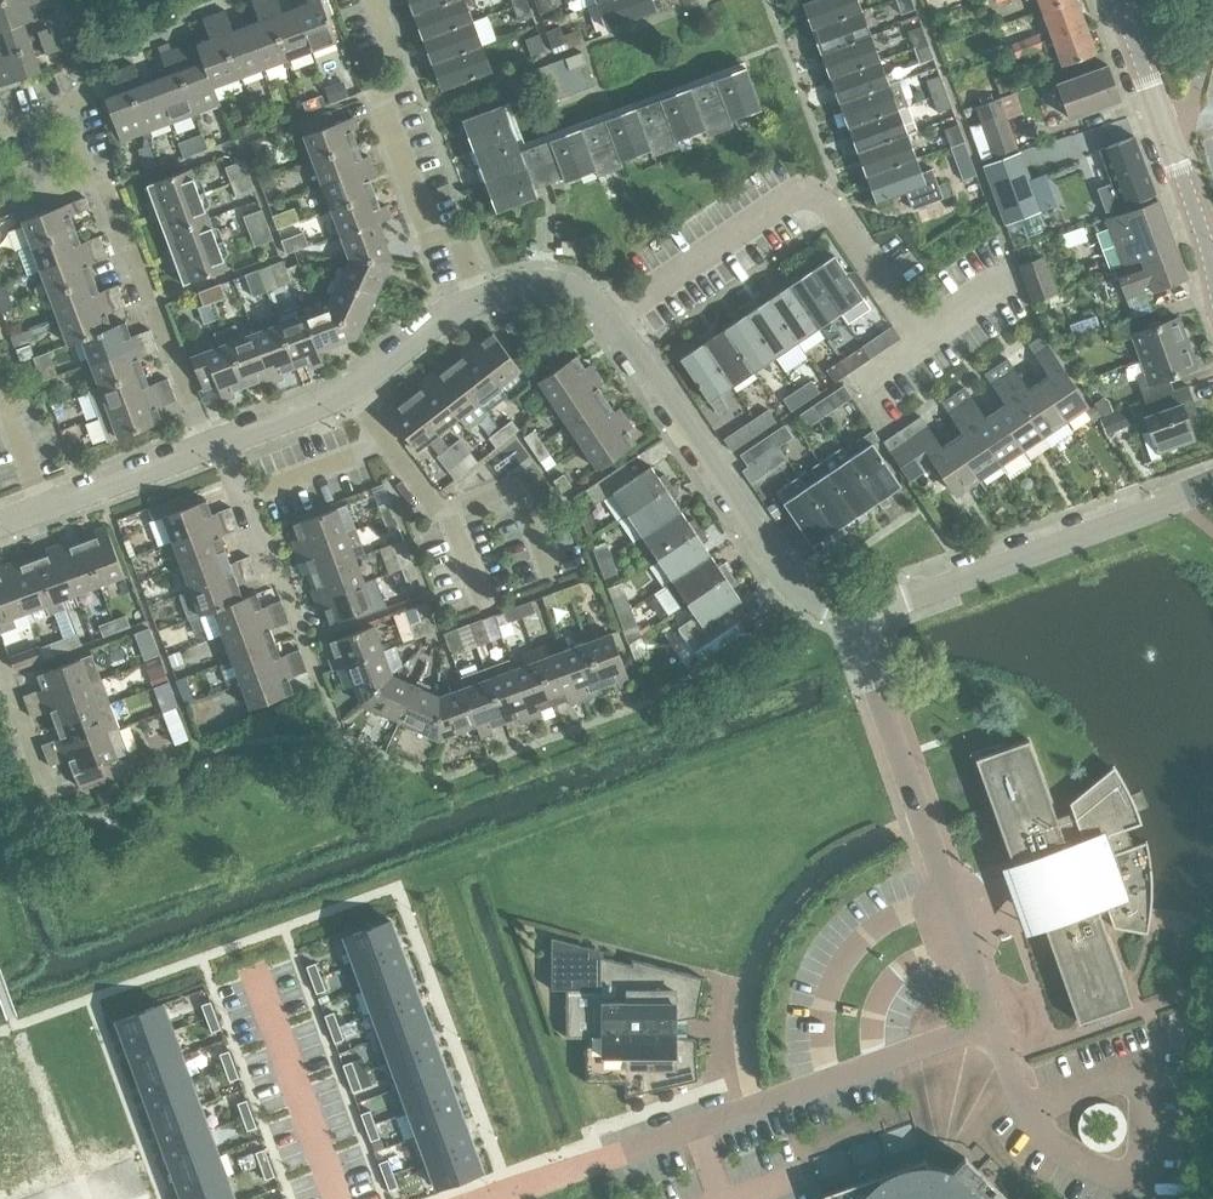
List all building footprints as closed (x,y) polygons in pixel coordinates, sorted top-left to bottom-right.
[(24,21),(35,17),(30,4),(41,0),(4,0),(0,1),(0,29),(24,21)] [(288,59),(266,0),(253,0),(261,21),(248,26),(264,68),(288,59)] [(297,8),(283,13),(279,0),(266,0),(288,59),(313,50),(297,8)] [(313,50),(338,40),(323,0),(309,0),(310,3),(297,8),(313,50)] [(474,21),(466,0),(450,0),(415,13),(408,16),(411,24),(418,22),(424,38),(474,21)] [(415,13),(450,0),(410,0),(415,13)] [(513,4),(519,21),(533,16),(527,0),(526,0),(513,4)] [(540,13),(554,8),(551,0),(535,0),(540,13)] [(597,0),(607,26),(663,5),(661,0),(598,0),(597,0)] [(862,8),(859,0),(806,0),(805,0),(805,2),(796,5),(799,14),(809,11),(814,25),(814,26),(862,8)] [(902,12),(915,7),(913,0),(898,0),(902,12)] [(1086,24),(1077,0),(1064,0),(1044,7),(1054,35),(1086,24)] [(823,50),(871,32),(862,8),(814,26),(814,25),(806,28),(809,38),(817,35),(822,50),(823,50)] [(264,68),(248,26),(235,31),(227,9),(215,13),(239,77),(264,68)] [(215,86),(239,77),(215,13),(204,18),(211,39),(198,44),(204,62),(206,61),(215,86)] [(33,45),(24,21),(0,29),(0,57),(33,45)] [(433,62),(482,44),(474,21),(424,38),(417,41),(420,49),(427,46),(433,62)] [(1097,52),(1086,24),(1054,35),(1042,40),(1040,33),(1026,38),(1031,52),(1045,47),(1046,51),(1058,46),(1065,64),(1097,52)] [(914,44),(928,39),(922,25),(909,30),(914,44)] [(42,42),(53,38),(49,26),(38,30),(42,42)] [(552,47),(566,42),(560,26),(547,31),(552,47)] [(822,50),(815,52),(815,53),(818,62),(826,59),(832,74),(832,75),(880,57),(871,32),(823,50),(822,50)] [(532,54),(546,49),(540,33),(526,38),(532,54)] [(53,38),(42,42),(46,53),(57,49),(53,38)] [(1017,58),(1031,52),(1026,38),(1012,43),(1017,58)] [(928,39),(914,44),(921,61),(934,56),(928,39)] [(433,62),(426,64),(429,73),(437,71),(443,88),(492,69),(482,44),(433,62)] [(42,71),(33,45),(0,57),(0,86),(42,71)] [(172,50),(176,61),(189,56),(185,45),(172,50)] [(165,65),(176,61),(172,50),(161,54),(165,65)] [(570,68),(586,62),(582,50),(566,56),(570,68)] [(594,83),(586,62),(570,68),(566,56),(537,67),(550,101),(594,83)] [(841,99),(841,100),(895,79),(892,70),(886,72),(880,57),(832,75),(832,74),(824,77),(827,87),(835,84),(841,99)] [(222,104),(215,86),(206,61),(204,62),(179,71),(195,114),(222,104)] [(1068,117),(1089,109),(1121,98),(1108,63),(1055,83),(1068,117)] [(128,79),(130,78),(139,74),(135,64),(124,68),(128,79)] [(716,76),(732,118),(763,106),(747,64),(716,76)] [(117,83),(128,79),(124,68),(113,72),(117,83)] [(171,123),(195,114),(179,71),(155,80),(171,123)] [(933,94),(946,89),(940,73),(927,78),(933,94)] [(734,124),(732,118),(716,76),(691,86),(706,127),(709,133),(734,124)] [(841,99),(833,102),(836,111),(844,109),(850,124),(906,103),(908,103),(907,102),(899,78),(895,79),(841,100),(841,99)] [(332,102),(347,96),(341,79),(326,85),(332,102)] [(130,89),(146,132),(171,123),(155,80),(130,89)] [(677,138),(706,127),(691,86),(661,97),(677,138)] [(123,141),(145,133),(146,132),(130,89),(107,98),(123,141)] [(946,89),(933,94),(939,110),(952,106),(946,89)] [(320,95),(302,101),(305,111),(324,104),(320,95)] [(679,144),(677,138),(661,97),(636,106),(651,147),(653,154),(679,144)] [(994,154),(1018,146),(1005,109),(1001,97),(977,105),(994,154)] [(474,149),(516,133),(504,103),(463,118),(474,149)] [(850,124),(842,127),(845,135),(853,133),(859,149),(908,131),(907,130),(917,127),(908,103),(850,124)] [(622,158),(651,147),(636,106),(608,117),(622,158)] [(314,159),(358,143),(353,128),(358,126),(355,116),(305,134),(314,159)] [(625,164),(622,158),(608,117),(581,127),(597,168),(599,174),(625,164)] [(236,137),(256,130),(253,121),(233,129),(236,137)] [(176,123),(176,149),(213,148),(213,128),(197,128),(197,123),(176,123)] [(951,144),(964,139),(959,123),(945,128),(951,144)] [(566,180),(597,168),(581,127),(550,138),(564,176),(566,180)] [(1082,155),(1101,148),(1093,130),(1075,137),(1082,155)] [(859,149),(851,151),(854,160),(862,157),(868,173),(860,176),(861,177),(917,156),(908,131),(859,149)] [(527,164),(522,149),(516,133),(474,149),(486,179),(527,164)] [(1113,181),(1097,187),(1106,211),(1122,205),(1156,193),(1156,192),(1145,164),(1135,136),(1100,149),(1111,177),(1113,181)] [(536,186),(564,176),(550,138),(522,149),(527,164),(536,186)] [(964,139),(951,144),(963,178),(977,173),(964,139)] [(314,159),(323,184),(373,165),(369,157),(364,159),(358,143),(314,159)] [(1006,224),(1043,211),(1022,151),(985,164),(1006,224)] [(917,156),(861,177),(864,186),(871,183),(877,200),(907,190),(913,208),(934,200),(942,198),(944,197),(952,194),(948,180),(939,183),(933,167),(922,171),(917,157),(917,156)] [(231,182),(250,175),(243,159),(225,166),(231,182)] [(260,179),(273,174),(268,163),(255,168),(260,179)] [(535,186),(536,186),(527,164),(486,179),(498,211),(539,196),(535,186)] [(332,208),(376,192),(370,177),(376,175),(373,165),(323,184),(332,208)] [(150,211),(199,193),(190,167),(147,184),(153,198),(147,200),(150,211)] [(273,174),(260,179),(263,189),(276,185),(273,174)] [(250,175),(231,182),(237,196),(255,189),(250,175)] [(378,220),(378,221),(391,216),(387,205),(382,207),(376,192),(332,208),(341,233),(378,220)] [(164,230),(207,213),(199,193),(150,211),(154,221),(160,219),(164,230)] [(20,226),(7,231),(15,252),(32,245),(77,229),(71,214),(90,207),(86,196),(18,221),(20,226)] [(1109,224),(1096,229),(1110,267),(1123,262),(1124,266),(1142,259),(1143,262),(1144,262),(1176,250),(1176,247),(1158,201),(1125,213),(1107,220),(1109,224)] [(284,211),(289,224),(300,220),(295,207),(284,211)] [(250,230),(268,223),(262,208),(244,215),(250,230)] [(278,228),(289,224),(284,211),(273,215),(278,228)] [(169,260),(218,242),(207,213),(164,230),(170,247),(165,249),(169,260)] [(392,259),(378,221),(378,220),(341,233),(350,257),(392,259)] [(268,223),(250,230),(255,245),(274,239),(268,223)] [(36,272),(105,246),(101,235),(82,242),(77,229),(32,245),(40,265),(35,267),(36,272)] [(293,235),(298,249),(309,245),(303,231),(293,235)] [(287,253),(298,249),(293,235),(281,239),(287,253)] [(218,242),(169,260),(173,270),(178,268),(184,283),(227,267),(218,242)] [(50,293),(94,276),(90,263),(109,256),(105,246),(36,272),(38,276),(43,274),(50,293)] [(824,252),(828,258),(814,268),(843,311),(839,313),(846,323),(868,307),(862,298),(865,296),(832,246),(824,252)] [(1124,296),(1134,292),(1184,274),(1176,252),(1176,250),(1144,262),(1143,262),(1115,272),(1124,296)] [(1034,301),(1058,291),(1044,255),(1020,264),(1034,301)] [(375,297),(392,259),(350,257),(344,269),(337,266),(332,276),(375,297)] [(283,259),(269,264),(273,276),(287,270),(283,259)] [(843,311),(814,268),(810,262),(801,267),(805,273),(791,283),(820,326),(839,313),(843,311)] [(249,284),(263,279),(259,268),(245,274),(249,284)] [(287,270),(273,276),(277,287),(292,282),(287,270)] [(53,316),(54,320),(122,294),(119,284),(100,291),(94,276),(50,293),(58,314),(53,316)] [(332,276),(326,289),(333,293),(328,305),(358,335),(375,297),(332,276)] [(820,326),(791,283),(787,277),(780,282),(784,288),(769,297),(798,341),(820,326)] [(263,279),(249,284),(253,295),(267,290),(263,281),(263,279)] [(5,283),(0,285),(0,303),(3,311),(14,307),(5,283)] [(209,287),(214,301),(226,296),(221,283),(209,287)] [(203,305),(214,301),(209,287),(198,291),(203,305)] [(798,341),(769,297),(765,292),(758,297),(762,303),(748,312),(777,355),(798,341)] [(83,339),(113,325),(108,312),(127,305),(122,294),(54,320),(56,325),(61,323),(69,344),(83,339)] [(328,305),(304,314),(317,350),(319,349),(358,335),(328,305)] [(288,310),(276,315),(279,323),(296,367),(311,362),(313,367),(324,363),(319,349),(317,350),(304,314),(301,306),(288,310)] [(736,311),(740,317),(726,327),(755,370),(777,355),(748,312),(744,306),(736,311)] [(1141,359),(1189,342),(1180,317),(1152,327),(1147,313),(1113,324),(1119,340),(1133,335),(1141,359)] [(1074,337),(1099,328),(1094,315),(1070,324),(1074,337)] [(85,364),(154,338),(150,328),(132,335),(126,320),(113,325),(83,339),(90,358),(84,360),(85,364)] [(705,342),(734,384),(755,370),(726,327),(722,321),(714,326),(718,332),(705,342)] [(235,323),(224,327),(246,385),(262,380),(264,385),(273,382),(254,332),(240,337),(235,323)] [(295,367),(279,323),(254,332),(273,382),(282,379),(280,373),(295,367)] [(873,356),(903,336),(894,324),(865,344),(873,356)] [(205,350),(190,356),(202,388),(217,382),(217,383),(224,400),(233,397),(231,391),(246,385),(224,327),(213,331),(218,345),(205,350)] [(12,336),(15,346),(35,338),(31,329),(12,336)] [(469,343),(502,385),(523,369),(494,332),(481,342),(477,337),(469,343)] [(1040,380),(1065,417),(1088,402),(1042,334),(1029,342),(1050,373),(1040,380)] [(693,341),(697,347),(682,357),(711,400),(709,401),(717,413),(727,406),(719,394),(734,384),(705,342),(701,335),(693,341)] [(101,387),(144,371),(139,356),(158,349),(154,338),(85,364),(87,369),(93,367),(101,387)] [(548,358),(550,348),(550,347),(523,340),(520,351),(548,358)] [(1146,372),(1137,376),(1140,385),(1145,400),(1174,390),(1174,389),(1169,377),(1198,367),(1189,342),(1141,359),(1146,372)] [(28,343),(16,348),(21,360),(33,355),(28,343)] [(465,354),(452,364),(481,401),(485,407),(495,398),(491,393),(502,385),(469,343),(461,349),(465,354)] [(843,359),(851,371),(865,362),(857,349),(843,359)] [(14,364),(9,351),(0,354),(0,361),(3,369),(14,364)] [(555,402),(598,372),(593,364),(588,368),(578,354),(540,379),(555,402)] [(1065,417),(1040,380),(1029,387),(1008,357),(997,364),(1043,432),(1065,417)] [(837,380),(851,371),(843,359),(829,368),(837,380)] [(481,401),(452,364),(439,374),(435,369),(427,375),(460,417),(481,401)] [(1022,446),(1043,432),(997,364),(987,371),(1007,402),(997,409),(1022,446)] [(88,392),(97,416),(173,388),(169,377),(150,384),(144,371),(101,387),(88,392)] [(569,422),(606,395),(599,384),(604,380),(598,372),(555,402),(569,422)] [(440,433),(460,417),(427,375),(419,381),(423,386),(411,395),(440,433)] [(800,388),(808,400),(822,391),(814,379),(800,388)] [(814,404),(822,416),(853,395),(845,383),(814,404)] [(1174,390),(1145,400),(1150,414),(1146,415),(1159,452),(1195,439),(1184,408),(1195,404),(1188,384),(1174,389),(1174,390)] [(986,416),(972,395),(965,385),(954,393),(1001,460),(1022,446),(997,409),(986,416)] [(173,388),(97,416),(107,441),(163,420),(158,406),(177,399),(173,388)] [(794,410),(808,400),(800,388),(785,398),(794,410)] [(978,475),(1001,460),(954,393),(943,400),(963,431),(953,438),(978,475)] [(397,406),(393,401),(385,407),(418,450),(429,441),(439,454),(449,446),(439,434),(440,433),(411,395),(397,406)] [(584,444),(627,415),(622,408),(617,411),(606,395),(569,422),(584,444)] [(809,425),(822,416),(814,404),(801,413),(809,425)] [(756,418),(764,430),(778,420),(770,408),(756,418)] [(1106,434),(1121,429),(1115,412),(1100,417),(1106,434)] [(627,415),(584,444),(599,467),(637,441),(628,428),(633,424),(627,415)] [(978,475),(953,438),(942,445),(922,415),(899,430),(925,469),(937,461),(957,490),(978,475)] [(502,428),(509,437),(521,428),(514,418),(502,428)] [(734,450),(764,430),(756,418),(726,438),(734,450)] [(771,433),(779,445),(794,435),(786,423),(771,433)] [(499,445),(509,437),(502,428),(491,436),(499,445)] [(533,446),(543,440),(536,429),(526,435),(533,446)] [(849,455),(879,500),(884,506),(891,501),(887,494),(903,484),(874,442),(879,438),(873,429),(857,440),(862,447),(850,455),(849,455)] [(913,477),(925,469),(899,430),(887,438),(913,477)] [(749,464),(779,445),(771,433),(741,453),(749,464)] [(461,436),(450,445),(461,459),(468,469),(479,460),(461,436)] [(543,440),(533,446),(542,459),(552,452),(543,440)] [(849,455),(850,455),(842,444),(820,459),(857,514),(862,521),(869,516),(865,509),(879,500),(849,455)] [(457,478),(468,469),(461,459),(449,468),(457,478)] [(811,465),(819,476),(806,485),(836,529),(840,535),(847,530),(843,523),(857,514),(820,459),(811,465)] [(628,514),(672,484),(665,473),(659,477),(651,464),(634,475),(626,462),(586,489),(595,503),(613,491),(628,514)] [(564,491),(574,484),(566,473),(556,479),(564,491)] [(798,477),(777,491),(783,500),(817,551),(826,545),(821,538),(836,529),(806,485),(804,486),(798,477)] [(643,535),(681,509),(674,497),(679,494),(672,484),(628,514),(643,535)] [(163,516),(172,541),(235,517),(231,506),(212,513),(207,499),(163,516)] [(391,501),(380,505),(385,519),(396,514),(391,501)] [(348,503),(294,523),(300,539),(294,541),(298,550),(357,529),(348,503)] [(658,558),(702,529),(694,517),(689,521),(681,509),(643,535),(658,558)] [(396,514),(385,519),(390,532),(401,528),(396,514)] [(182,565),(225,549),(220,535),(239,528),(235,517),(172,541),(182,565)] [(83,541),(99,584),(124,575),(106,526),(97,529),(99,535),(83,541)] [(357,529),(298,550),(301,560),(306,558),(312,573),(356,557),(366,553),(357,529)] [(702,529),(658,558),(670,576),(673,580),(711,553),(703,541),(708,538),(702,529)] [(99,584),(83,541),(68,547),(66,540),(56,544),(75,593),(99,584)] [(600,562),(613,556),(607,541),(594,546),(600,562)] [(62,598),(75,593),(56,544),(48,547),(51,553),(34,559),(54,612),(66,608),(62,598)] [(182,565),(191,589),(253,566),(250,556),(231,563),(225,549),(182,565)] [(403,567),(414,563),(409,550),(398,554),(403,567)] [(687,601),(731,572),(724,561),(719,564),(711,553),(673,580),(667,584),(682,606),(688,602),(687,601)] [(613,556),(600,562),(606,578),(620,573),(613,556)] [(315,599),(365,581),(356,557),(312,573),(318,589),(312,591),(315,599)] [(17,559),(7,562),(26,612),(30,622),(54,612),(34,559),(19,565),(17,559)] [(0,572),(0,634),(1,633),(17,627),(13,617),(26,612),(7,562),(0,565),(0,570),(1,572),(0,572)] [(414,563),(403,567),(408,581),(419,577),(414,563)] [(190,618),(244,597),(239,585),(258,577),(253,566),(191,589),(180,593),(190,618)] [(696,614),(678,626),(694,649),(701,659),(717,648),(711,638),(741,618),(732,605),(742,599),(733,585),(738,582),(731,572),(687,601),(688,602),(696,614)] [(365,581),(315,599),(319,609),(325,607),(330,622),(338,619),(352,614),(354,618),(354,619),(387,607),(376,577),(365,581)] [(568,587),(572,598),(586,593),(582,582),(568,587)] [(559,603),(572,598),(568,587),(555,592),(559,603)] [(244,597),(201,614),(209,637),(222,633),(286,610),(282,599),(261,607),(256,592),(244,597)] [(619,612),(633,607),(627,592),(614,597),(619,612)] [(519,605),(523,616),(537,611),(533,600),(519,605)] [(419,606),(417,607),(421,619),(422,620),(423,620),(434,616),(429,603),(419,606)] [(510,621),(523,616),(519,605),(506,610),(510,621)] [(633,607),(619,612),(626,629),(639,624),(633,607)] [(230,655),(275,641),(270,628),(290,620),(286,610),(222,633),(230,655)] [(113,620),(117,630),(131,625),(126,614),(113,620)] [(423,620),(428,633),(439,629),(434,616),(423,620)] [(470,624),(474,634),(488,629),(484,618),(470,624)] [(428,633),(423,620),(422,620),(421,619),(411,624),(416,638),(428,633)] [(103,635),(117,630),(113,620),(99,625),(103,635)] [(347,663),(384,650),(375,624),(332,640),(338,656),(330,659),(334,669),(348,664),(347,663)] [(449,644),(463,639),(459,627),(445,633),(449,644)] [(139,645),(153,640),(149,628),(135,633),(139,645)] [(488,629),(474,634),(478,645),(492,640),(488,629)] [(588,641),(604,684),(620,678),(622,685),(632,681),(613,632),(588,641)] [(64,638),(68,649),(81,644),(77,633),(64,638)] [(54,654),(68,649),(64,638),(50,643),(54,654)] [(463,639),(449,644),(453,655),(467,650),(463,639)] [(231,658),(219,663),(228,686),(240,681),(240,682),(303,658),(300,649),(280,656),(275,641),(230,655),(231,658)] [(589,690),(604,684),(588,641),(563,650),(582,700),(591,696),(589,690)] [(582,700),(563,650),(552,654),(549,645),(536,650),(555,702),(570,697),(573,703),(582,700)] [(14,656),(10,658),(14,668),(14,669),(18,667),(32,662),(43,658),(39,647),(28,651),(14,656)] [(348,664),(361,702),(392,673),(384,650),(347,663),(348,664)] [(539,708),(555,702),(536,650),(524,654),(527,664),(514,668),(533,718),(542,714),(539,708)] [(27,705),(101,678),(92,653),(80,657),(37,674),(42,688),(23,695),(27,705)] [(154,685),(168,680),(160,658),(146,663),(154,685)] [(303,658),(240,682),(250,708),(293,692),(288,678),(308,670),(303,658)] [(486,666),(506,721),(521,715),(524,721),(533,718),(514,668),(513,669),(509,658),(486,666)] [(479,723),(478,723),(483,736),(492,733),(490,727),(506,721),(486,666),(461,675),(465,687),(465,686),(479,723)] [(401,720),(418,685),(392,673),(361,702),(401,720)] [(56,724),(111,703),(101,678),(27,705),(31,717),(50,710),(56,724)] [(161,705),(175,699),(169,682),(155,687),(161,705)] [(439,738),(441,695),(418,685),(401,720),(439,738)] [(441,695),(439,738),(478,723),(479,723),(465,686),(465,687),(451,692),(441,695)] [(46,755),(120,727),(111,703),(56,724),(61,737),(42,744),(46,755)] [(173,743),(188,737),(177,707),(162,713),(173,743)] [(120,727),(46,755),(50,765),(69,758),(79,786),(106,776),(101,763),(118,756),(129,753),(120,727)] [(1024,864),(1080,1021),(1081,1022),(1133,1003),(1101,912),(1109,909),(1115,926),(1148,932),(1149,924),(1150,915),(1151,907),(1152,884),(1150,862),(1147,840),(1133,845),(1126,827),(1142,821),(1134,802),(1125,783),(1114,765),(1070,801),(1082,838),(1066,844),(1057,816),(1029,738),(976,757),(1016,867),(1024,864)] [(102,806),(117,800),(112,787),(97,793),(102,806)] [(394,921),(345,939),(354,964),(403,946),(394,921)] [(624,1082),(624,1096),(696,1080),(695,1066),(695,1052),(696,1038),(674,1035),(675,1020),(697,1016),(700,996),(703,976),(631,958),(631,963),(601,956),(602,951),(563,941),(551,938),(551,973),(551,989),(565,989),(565,1036),(585,1036),(585,1082),(624,1082)] [(403,946),(354,964),(363,988),(412,971),(403,946)] [(316,962),(307,965),(312,979),(321,976),(316,962)] [(412,971),(363,988),(372,1013),(421,995),(412,971)] [(321,976),(312,979),(317,992),(326,989),(321,976)] [(421,995),(372,1013),(381,1038),(430,1020),(421,995)] [(210,1000),(202,1003),(207,1017),(215,1014),(210,1000)] [(166,1004),(117,1021),(126,1046),(175,1028),(166,1004)] [(334,1011),(325,1015),(330,1028),(339,1025),(334,1011)] [(215,1014),(207,1017),(212,1031),(220,1028),(215,1014)] [(430,1020),(381,1038),(390,1063),(439,1045),(430,1020)] [(339,1025),(330,1028),(335,1042),(344,1039),(339,1025)] [(175,1028),(126,1046),(135,1071),(184,1053),(175,1028)] [(439,1045),(390,1063),(399,1088),(448,1070),(439,1045)] [(0,1050),(0,1083),(12,1079),(2,1050),(0,1050)] [(228,1050),(220,1053),(225,1066),(233,1063),(228,1050)] [(184,1053),(135,1071),(144,1096),(193,1078),(184,1053)] [(352,1061),(343,1064),(348,1078),(357,1075),(352,1061)] [(233,1063),(225,1066),(230,1080),(238,1077),(233,1063)] [(448,1070),(399,1088),(408,1112),(457,1095),(448,1070)] [(357,1075),(348,1078),(353,1092),(362,1088),(357,1075)] [(193,1078),(144,1096),(153,1120),(202,1103),(193,1078)] [(457,1095),(408,1112),(417,1137),(466,1119),(457,1095)] [(246,1099),(238,1102),(243,1116),(251,1113),(246,1099)] [(1126,1129),(1125,1120),(1121,1111),(1115,1105),(1106,1102),(1096,1102),(1088,1106),(1085,1108),(1081,1112),(1078,1121),(1078,1131),(1082,1139),(1089,1146),(1098,1149),(1107,1149),(1116,1145),(1122,1138),(1126,1129)] [(202,1103),(153,1120),(162,1145),(211,1127),(202,1103)] [(0,1116),(0,1138),(3,1146),(33,1135),(23,1108),(0,1116)] [(370,1111),(361,1114),(366,1127),(375,1124),(370,1111)] [(251,1113),(243,1116),(248,1130),(256,1127),(251,1113)] [(466,1119),(417,1137),(426,1162),(475,1144),(466,1119)] [(375,1124),(366,1127),(371,1141),(380,1138),(375,1124)] [(211,1127),(162,1145),(171,1170),(220,1152),(211,1127)] [(33,1136),(3,1147),(14,1176),(44,1165),(33,1136)] [(475,1144),(426,1162),(435,1187),(484,1169),(475,1144)] [(0,1148),(0,1180),(13,1176),(3,1147),(0,1148)] [(264,1149),(256,1152),(261,1165),(269,1162),(264,1149)] [(220,1152),(171,1170),(180,1195),(229,1177),(220,1152)] [(964,1156),(955,1165),(950,1160),(932,1156),(926,1158),(925,1156),(822,1192),(825,1198),(1009,1198),(964,1156)] [(388,1160),(379,1163),(384,1177),(393,1174),(388,1160)] [(269,1162),(261,1165),(266,1179),(274,1176),(269,1162)] [(37,1168),(25,1172),(29,1181),(40,1177),(37,1168)] [(25,1172),(14,1176),(17,1186),(28,1181),(25,1172)] [(393,1174),(384,1177),(389,1191),(398,1188),(393,1174)] [(14,1176),(2,1180),(6,1190),(17,1186),(14,1176)] [(180,1195),(182,1198),(237,1198),(229,1177),(180,1195)]
